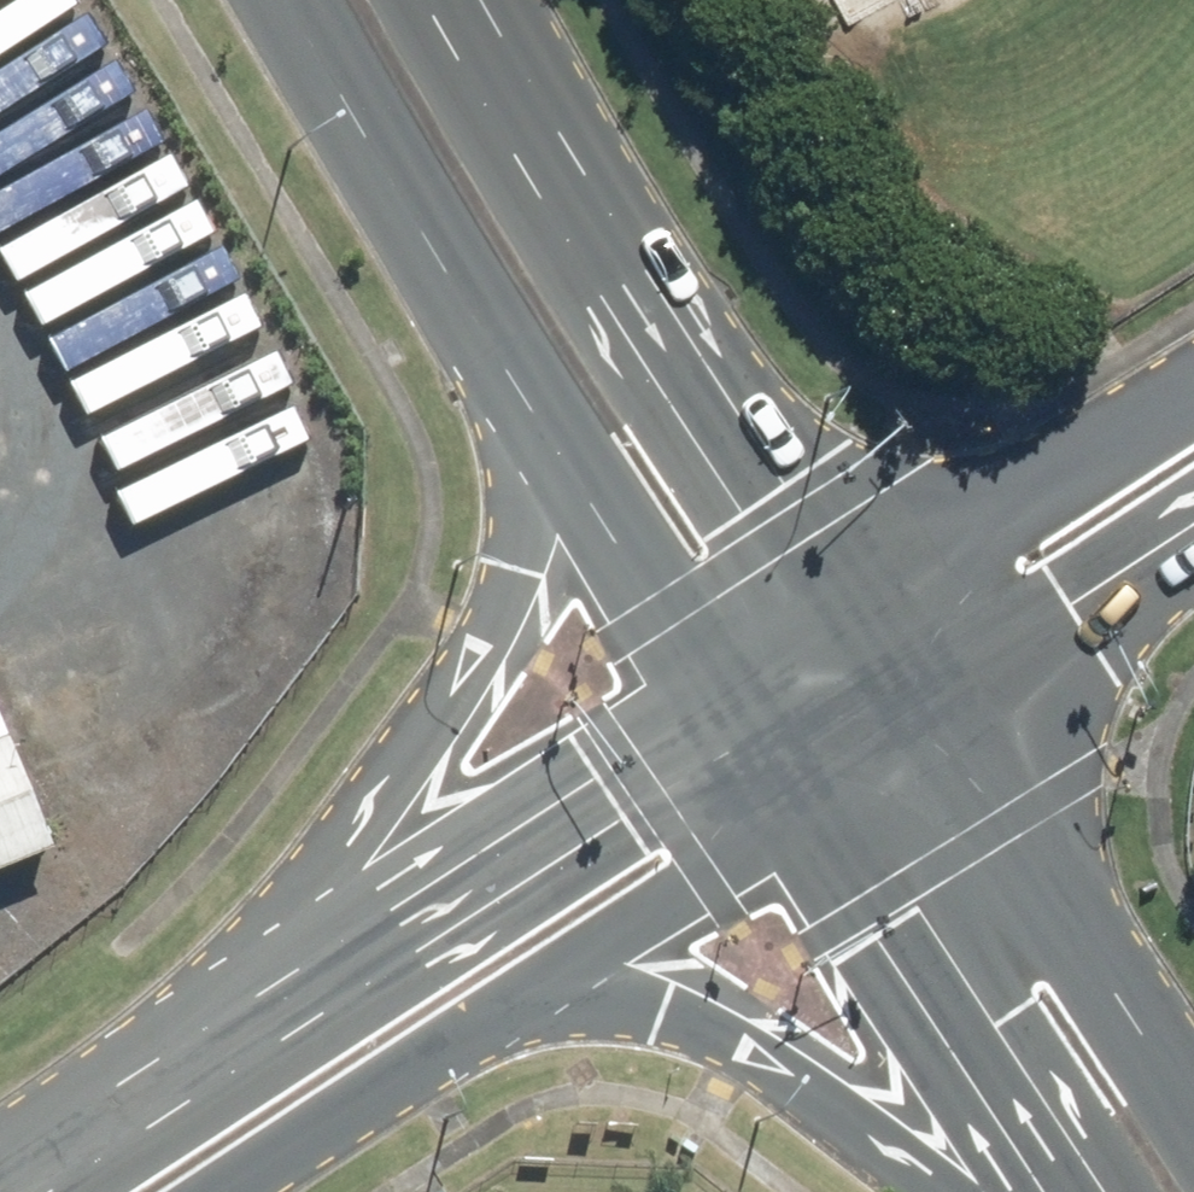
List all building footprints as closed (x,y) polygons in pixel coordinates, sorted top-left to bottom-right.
[(54,852),(0,715),(0,873),(54,852)]
